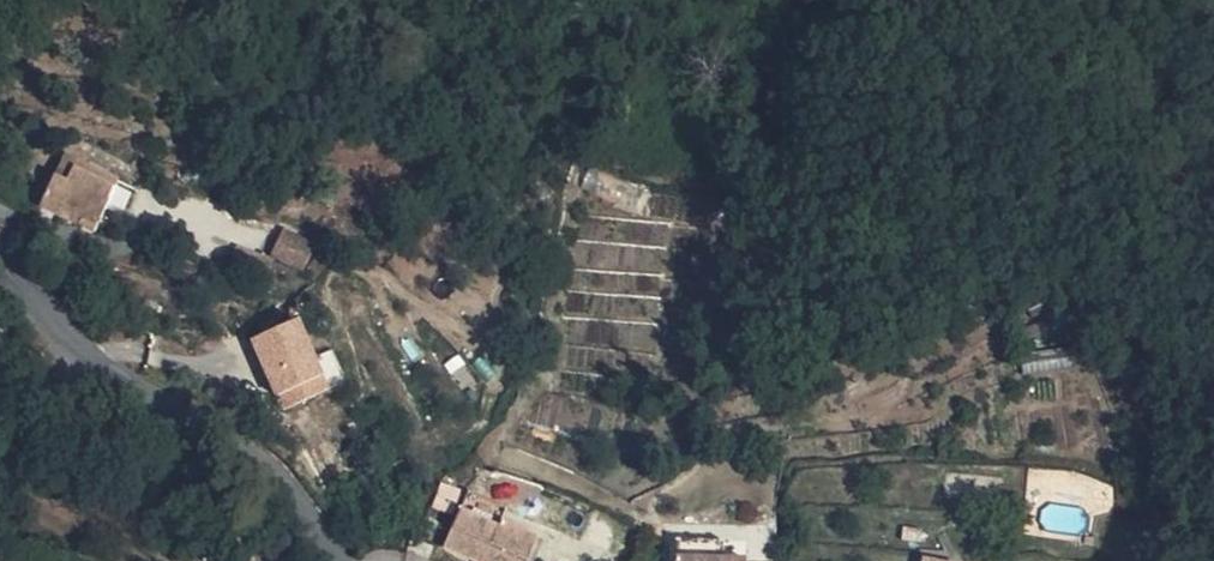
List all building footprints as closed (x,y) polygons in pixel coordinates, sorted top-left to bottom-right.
[(141,191),(87,158),(61,204),(88,221),(113,236),(141,191)] [(273,255),(308,271),(322,239),(287,224),(273,255)] [(300,355),(283,368),(317,409),(333,396),(300,355)] [(469,486),(462,502),(502,520),(509,505),(469,486)] [(459,546),(454,558),(453,560),(544,560),(546,558),(502,542),(495,559),(459,546)] [(684,551),(684,560),(726,560),(725,548),(684,551)]
